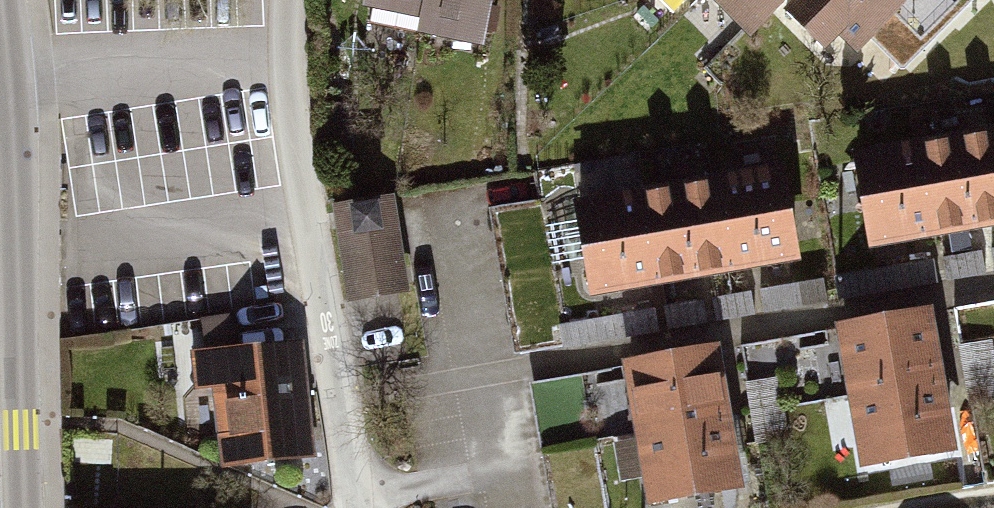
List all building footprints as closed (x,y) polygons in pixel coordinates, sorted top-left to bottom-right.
[(371,32),(435,46),(444,0),(378,0),(371,32)] [(491,72),(506,0),(444,0),(435,46),(432,59),(491,72)] [(937,0),(701,0),(764,64),(812,17),(864,70),(937,0)] [(931,155),(949,255),(993,247),(993,144),(931,155)] [(931,155),(864,167),(881,267),(949,255),(931,155)] [(788,182),(719,195),(737,295),(806,283),(788,182)] [(719,195),(650,207),(668,307),(737,295),(719,195)] [(390,199),(334,208),(349,295),(405,286),(390,199)] [(650,207),(581,219),(599,320),(668,307),(650,207)] [(848,335),(860,409),(946,395),(934,321),(848,335)] [(223,465),(311,456),(300,348),(194,358),(199,402),(217,400),(223,465)] [(964,360),(974,418),(993,414),(993,355),(964,360)] [(634,372),(645,446),(734,433),(723,359),(634,372)] [(783,388),(750,394),(761,456),(794,451),(783,388)] [(860,409),(872,484),(958,470),(946,395),(860,409)] [(655,507),(740,507),(745,507),(734,433),(645,446),(655,507)]
